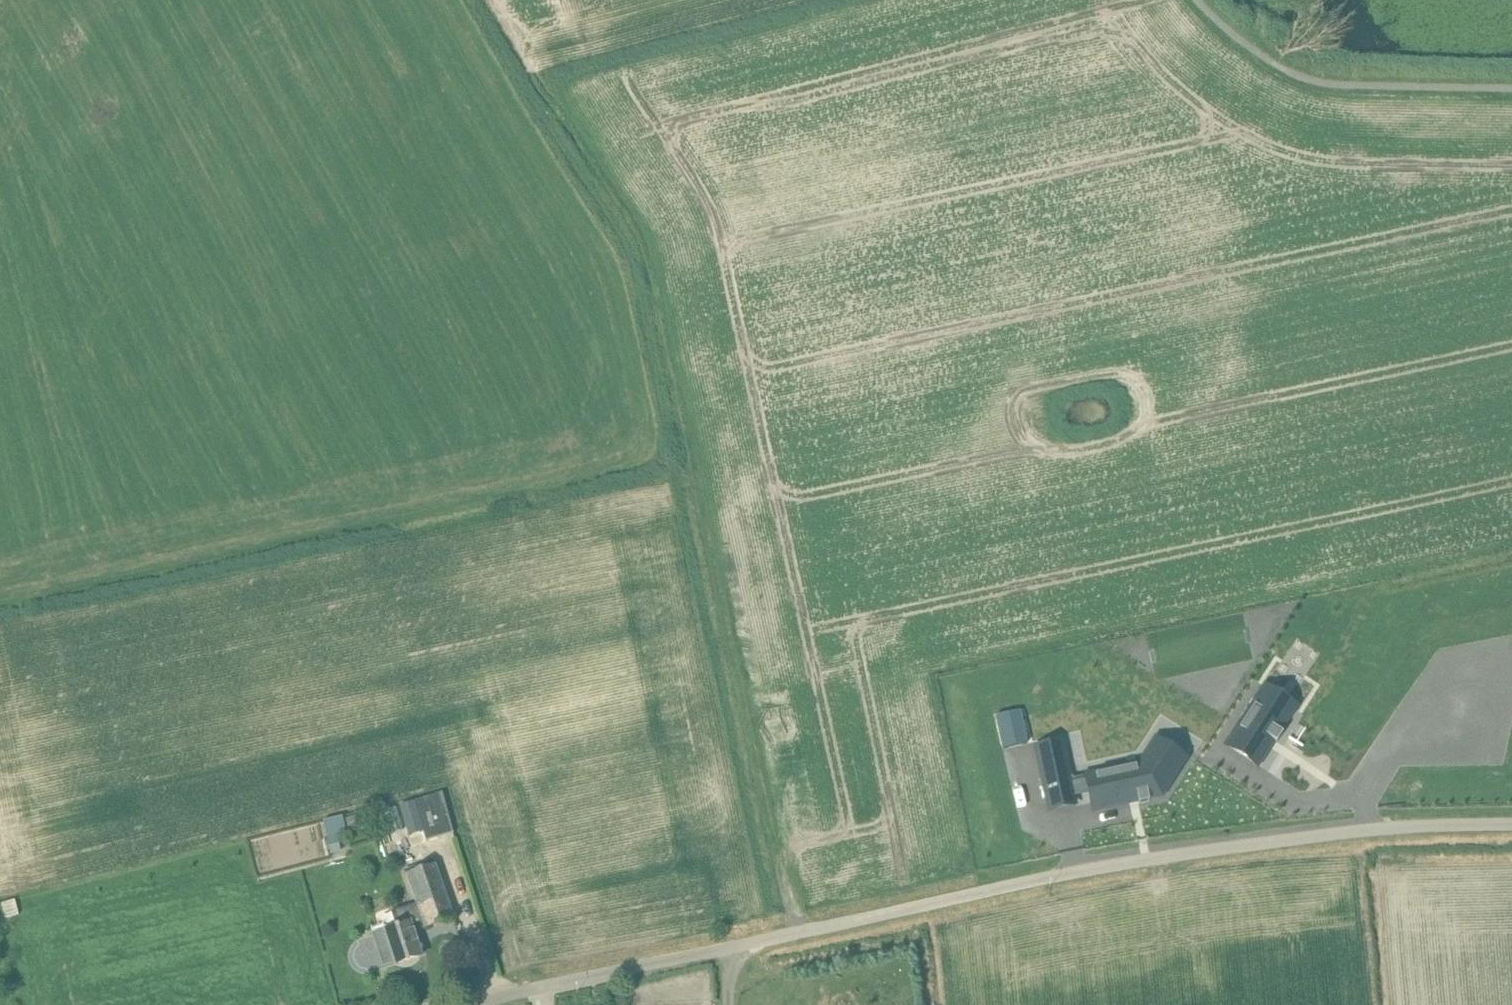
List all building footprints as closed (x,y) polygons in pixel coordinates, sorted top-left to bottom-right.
[(1277,731),(1293,707),(1264,687),(1225,745),(1256,764),(1267,746),(1271,740),(1275,743),(1281,734),(1277,731)] [(1027,743),(1020,711),(996,716),(1004,748),(1027,743)] [(1161,799),(1187,759),(1153,737),(1136,762),(1083,773),(1084,776),(1068,780),(1060,743),(1035,748),(1048,810),(1074,804),(1071,791),(1084,788),(1090,814),(1161,799)] [(444,793),(416,801),(424,831),(427,841),(455,833),(446,805),(452,803),(449,793),(444,794),(444,793)] [(424,831),(416,801),(400,805),(409,836),(424,831)] [(338,833),(328,836),(332,852),(342,849),(338,833)] [(414,932),(425,928),(426,929),(454,919),(436,864),(407,874),(417,904),(391,913),(395,928),(385,931),(385,932),(373,936),(384,968),(396,964),(396,965),(422,957),(414,932)]
